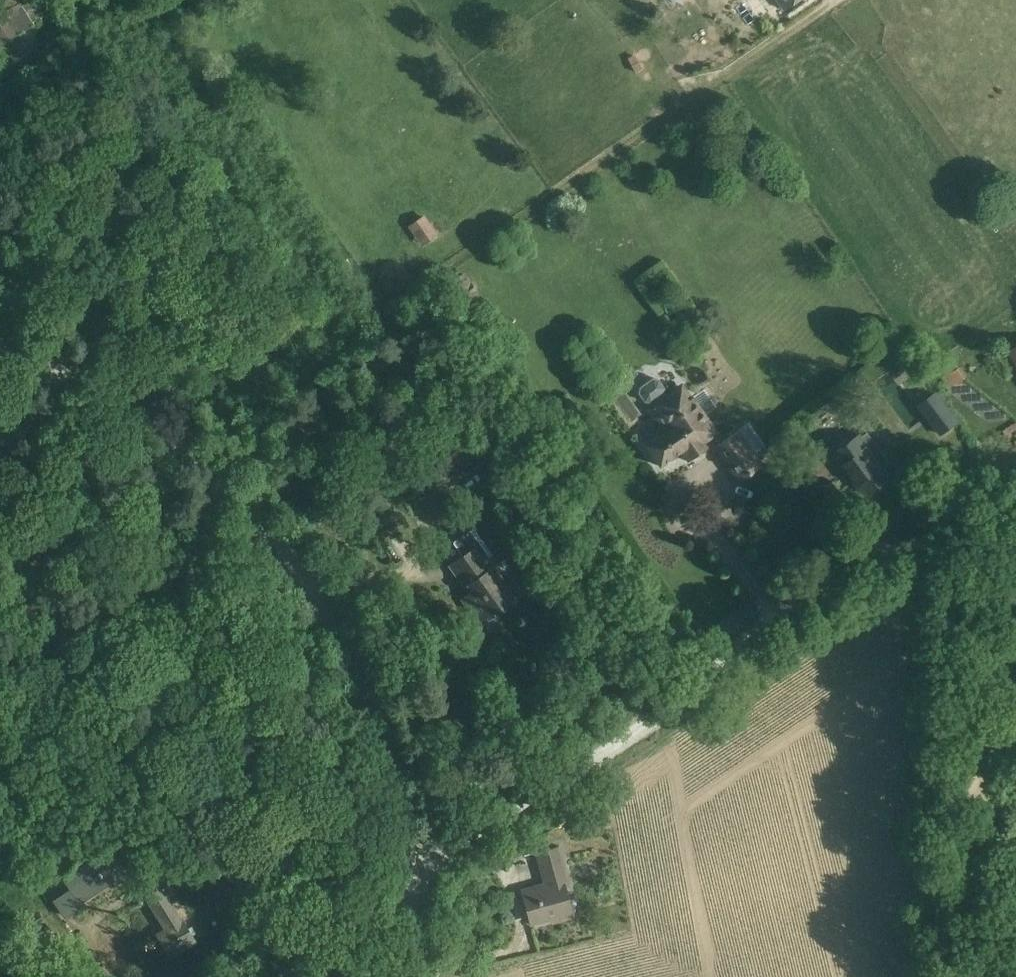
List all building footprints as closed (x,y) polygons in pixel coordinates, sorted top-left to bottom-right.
[(5,12),(19,34),(33,24),(31,22),(41,16),(37,9),(31,0),(32,0),(23,0),(26,4),(21,7),(19,3),(5,12)] [(798,0),(777,0),(784,10),(798,0)] [(421,246),(438,235),(424,214),(407,226),(421,246)] [(484,300),(465,273),(450,284),(469,311),(484,300)] [(1006,351),(1015,367),(1015,344),(1006,351)] [(966,376),(960,366),(940,379),(947,389),(966,376)] [(640,386),(637,394),(644,404),(649,405),(645,408),(664,433),(644,446),(659,468),(682,456),(686,463),(708,448),(705,443),(711,439),(715,446),(723,441),(718,434),(720,433),(694,396),(691,397),(682,384),(665,395),(663,393),(665,386),(660,379),(652,377),(640,386)] [(918,406),(940,435),(958,421),(936,392),(918,406)] [(737,431),(714,447),(738,483),(761,467),(737,431)] [(863,496),(891,476),(859,434),(832,454),(863,496)] [(833,482),(823,490),(828,498),(839,490),(833,482)] [(504,584),(486,558),(492,553),(473,527),(453,541),(464,555),(450,565),(466,587),(467,587),(471,593),(463,599),(479,621),(496,609),(494,606),(498,603),(502,609),(522,595),(511,579),(504,584)] [(575,629),(549,646),(563,667),(589,649),(575,629)] [(594,823),(590,809),(578,812),(583,826),(594,823)] [(573,915),(565,885),(570,884),(559,845),(536,851),(545,885),(522,892),(531,922),(557,914),(559,919),(573,915)] [(64,879),(80,903),(117,878),(101,854),(64,879)] [(170,956),(195,941),(182,919),(181,920),(168,898),(175,891),(162,870),(142,883),(150,895),(147,897),(167,929),(158,935),(170,956)] [(56,893),(47,899),(61,919),(70,913),(56,893)] [(368,963),(349,976),(379,976),(368,963)]
